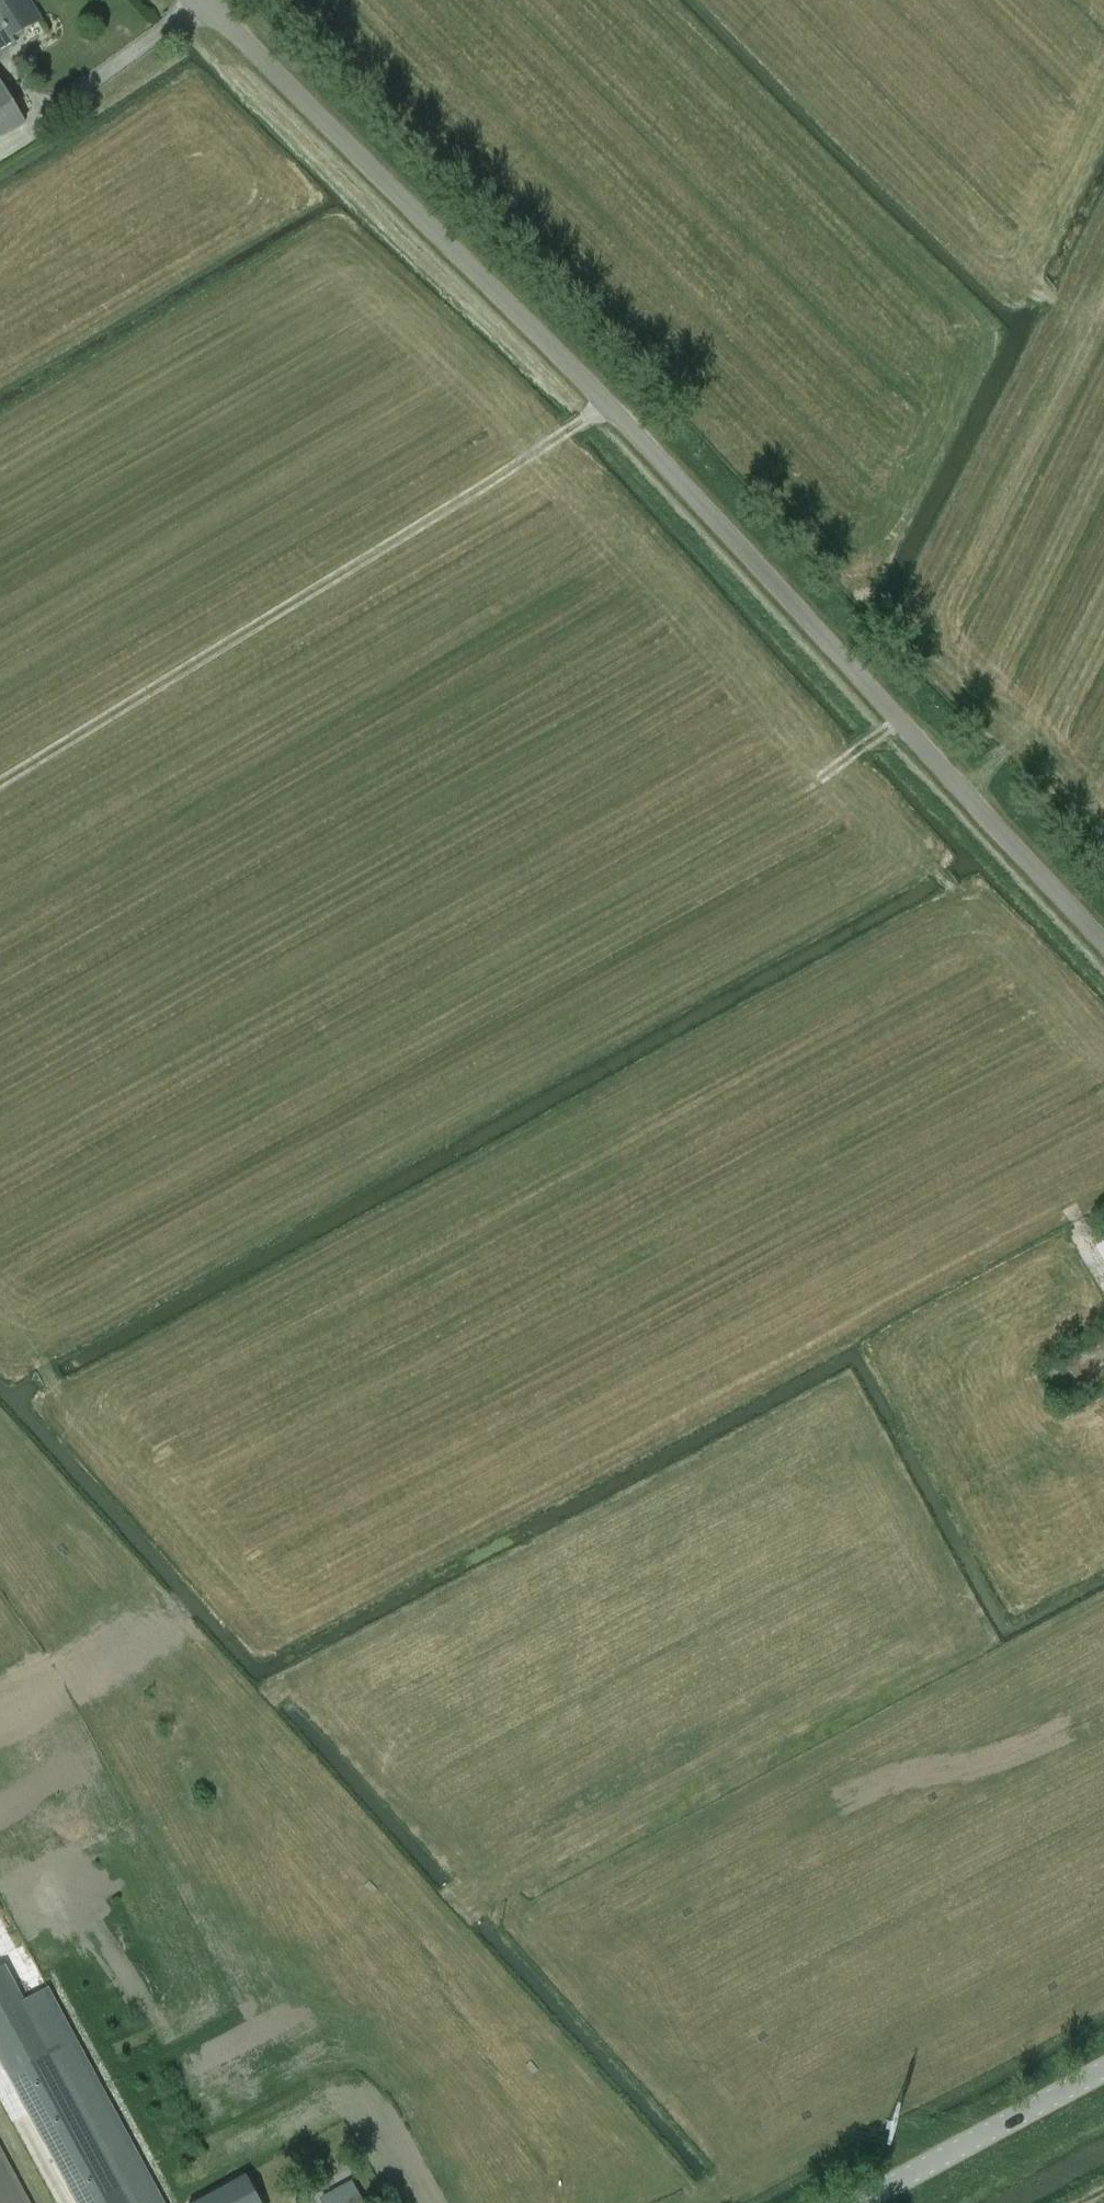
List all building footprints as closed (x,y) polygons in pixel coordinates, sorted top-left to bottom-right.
[(13,44),(10,39),(40,21),(28,0),(0,0),(0,22),(3,27),(0,29),(0,52),(13,44)] [(23,123),(0,85),(0,136),(23,123)] [(77,2202),(166,2202),(49,1985),(25,1998),(6,1962),(0,1965),(0,2060),(77,2202)] [(0,2144),(0,2202),(32,2202),(0,2144)] [(246,2174),(193,2202),(262,2202),(246,2174)]
